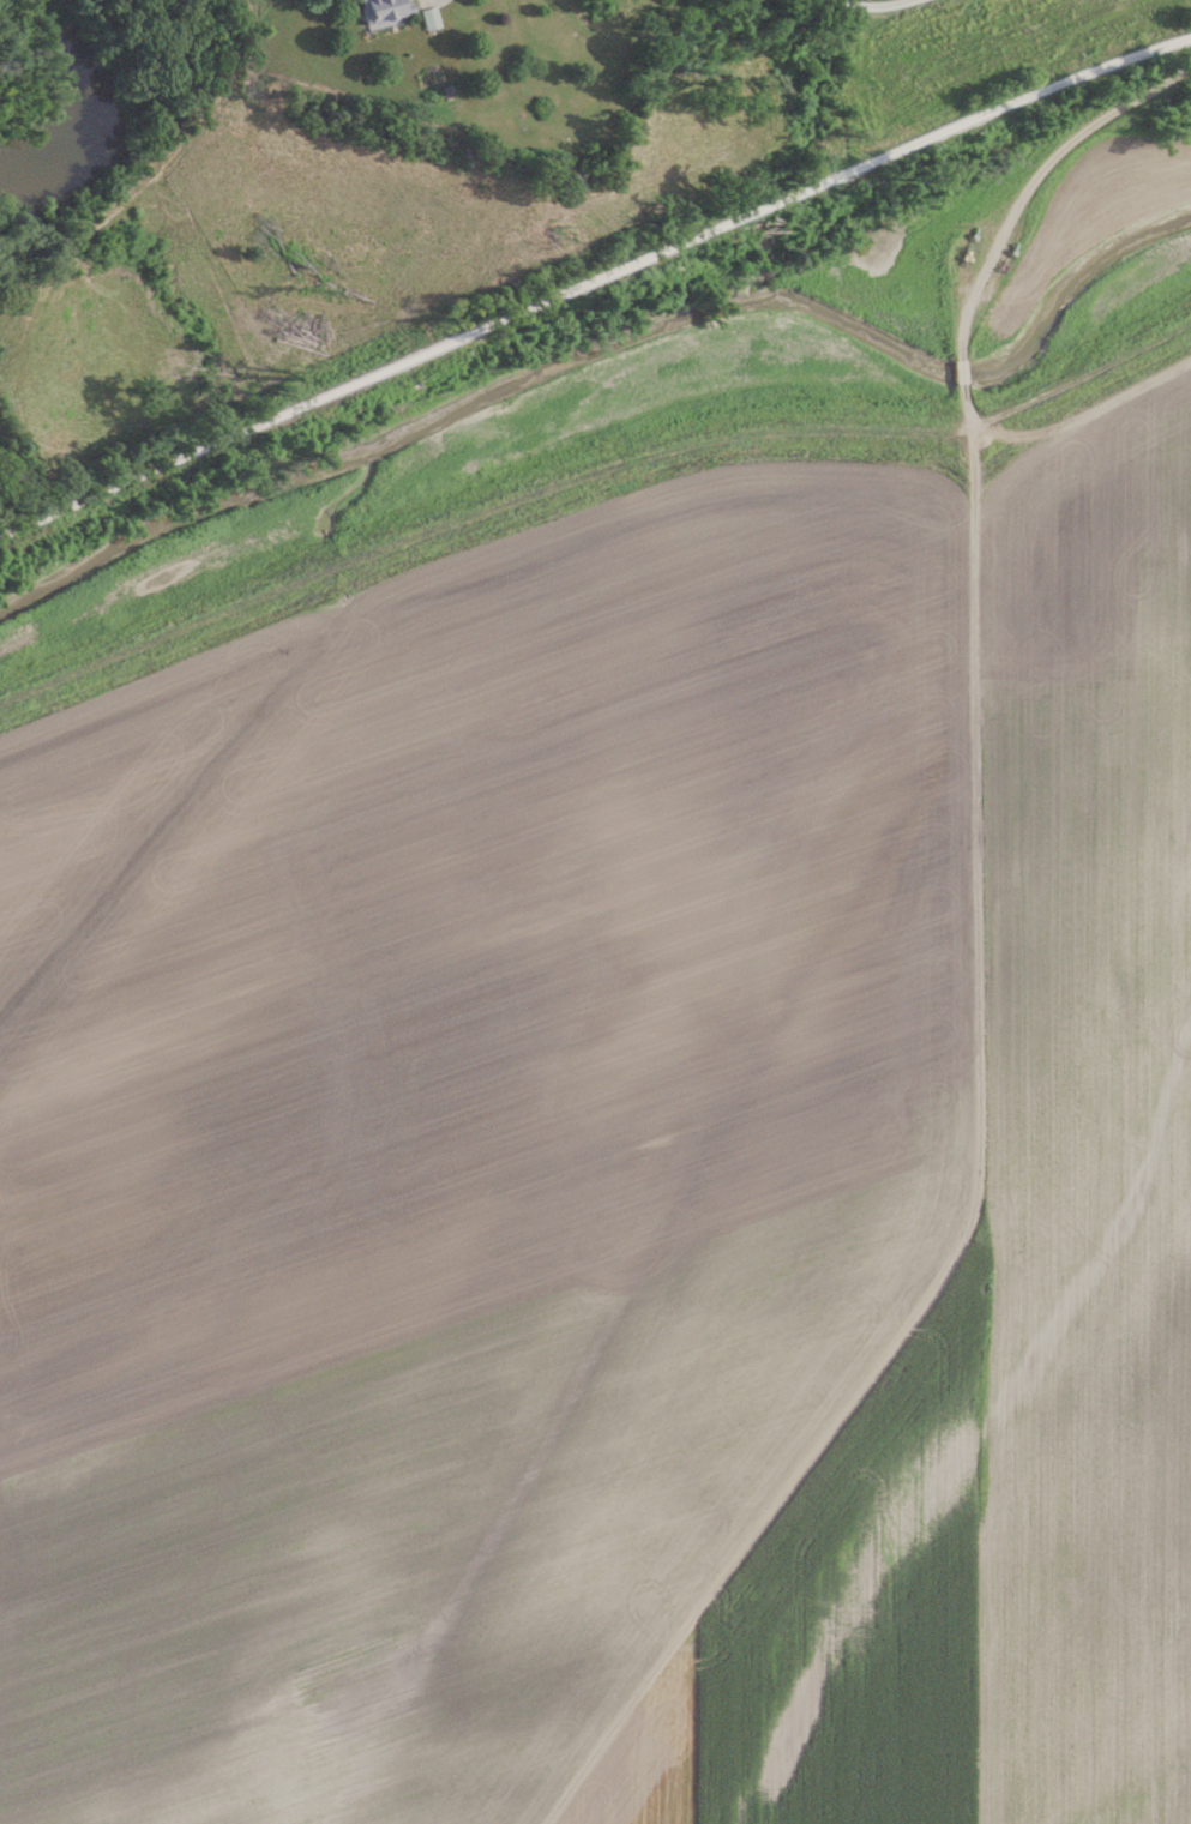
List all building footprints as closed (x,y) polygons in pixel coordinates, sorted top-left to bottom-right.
[(372,28),(414,12),(410,0),(362,0),(372,28)]
